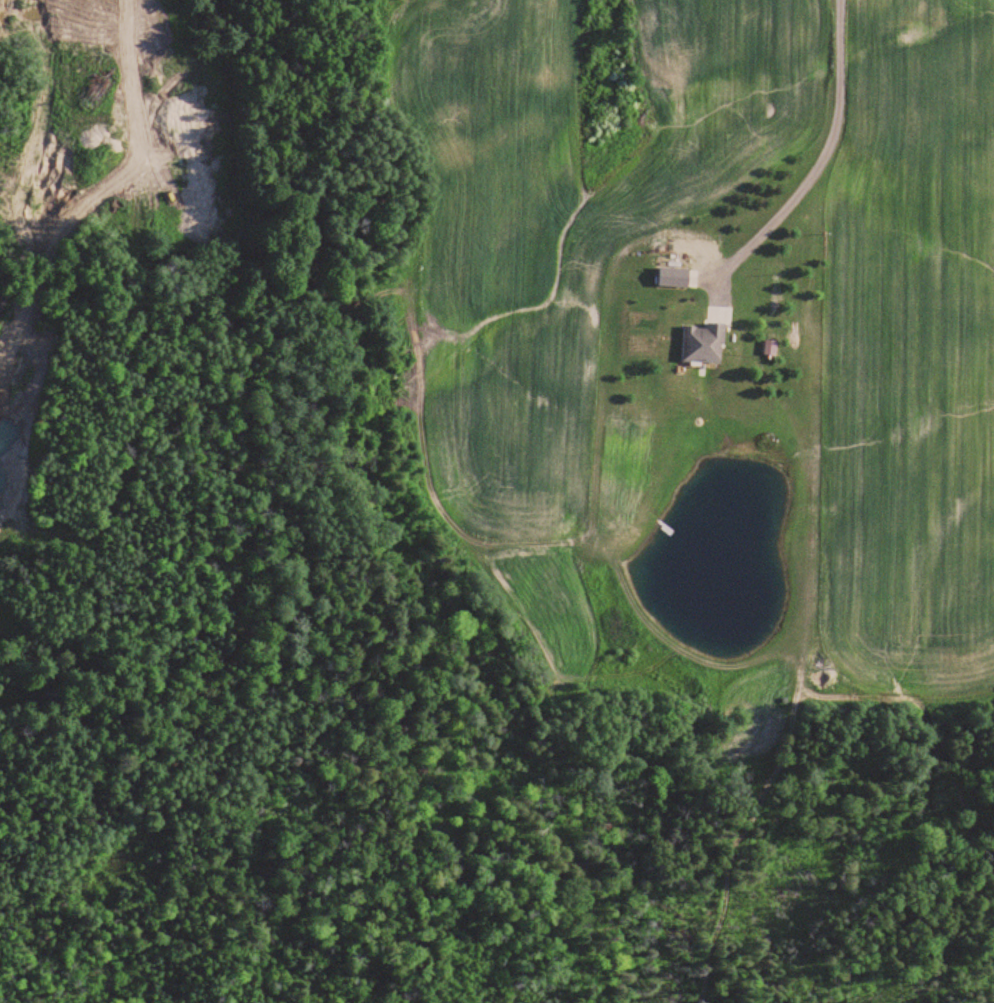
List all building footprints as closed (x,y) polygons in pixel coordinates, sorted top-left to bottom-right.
[(683,327),(682,362),(723,363),(724,323),(706,323),(706,327),(683,327)]
